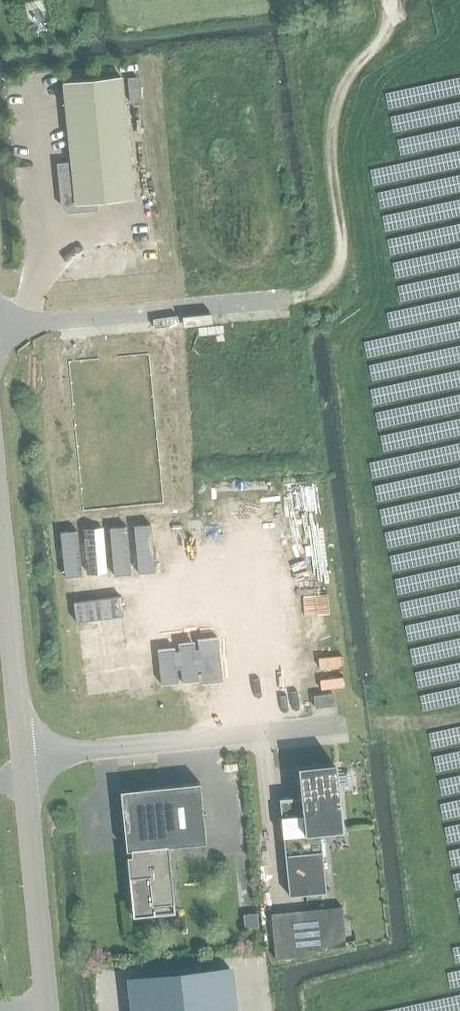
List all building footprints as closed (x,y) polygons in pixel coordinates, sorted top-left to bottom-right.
[(129,103),(139,102),(137,77),(127,78),(129,103)] [(133,198),(121,78),(63,83),(71,163),(57,164),(62,207),(68,212),(96,209),(95,202),(133,198)] [(306,587),(289,588),(291,607),(308,605),(306,587)] [(332,694),(314,696),(315,708),(333,706),(332,694)] [(320,830),(342,828),(336,769),(298,772),(302,812),(280,814),(288,894),(326,891),(320,830)] [(205,842),(199,783),(140,789),(140,794),(130,795),(130,790),(120,791),(121,801),(126,800),(129,830),(124,830),(126,850),(131,850),(131,856),(126,856),(132,916),(154,914),(153,904),(173,902),(168,846),(205,842)] [(302,910),(270,914),(275,959),(306,956),(306,950),(345,946),(341,907),(302,910)] [(244,929),(258,927),(257,914),(243,915),(244,929)] [(130,978),(133,1010),(234,1010),(229,968),(130,978)]
